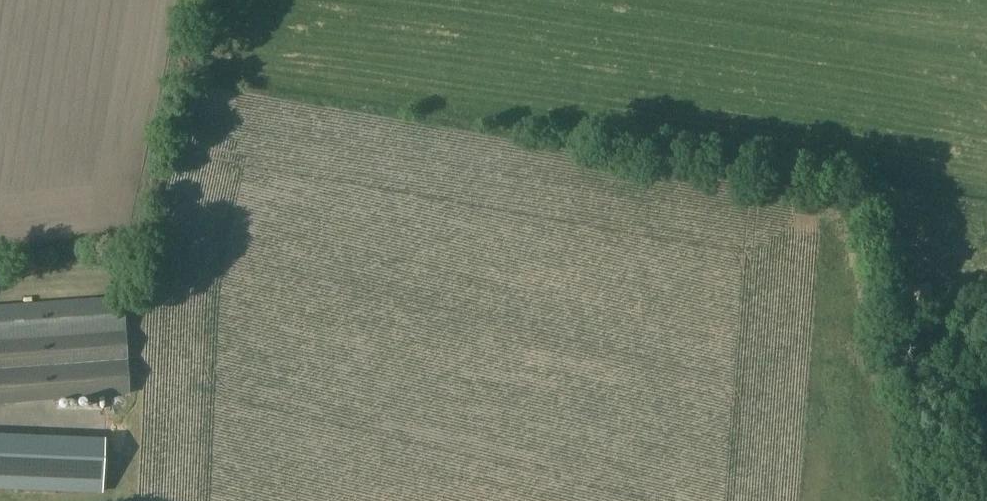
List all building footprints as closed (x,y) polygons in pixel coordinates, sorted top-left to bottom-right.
[(123,330),(121,301),(0,310),(0,339),(123,330)] [(0,339),(0,406),(128,396),(123,330),(0,339)] [(19,436),(0,435),(0,490),(16,490),(19,436)] [(75,457),(74,470),(73,470),(72,479),(109,479),(109,458),(75,457)]
